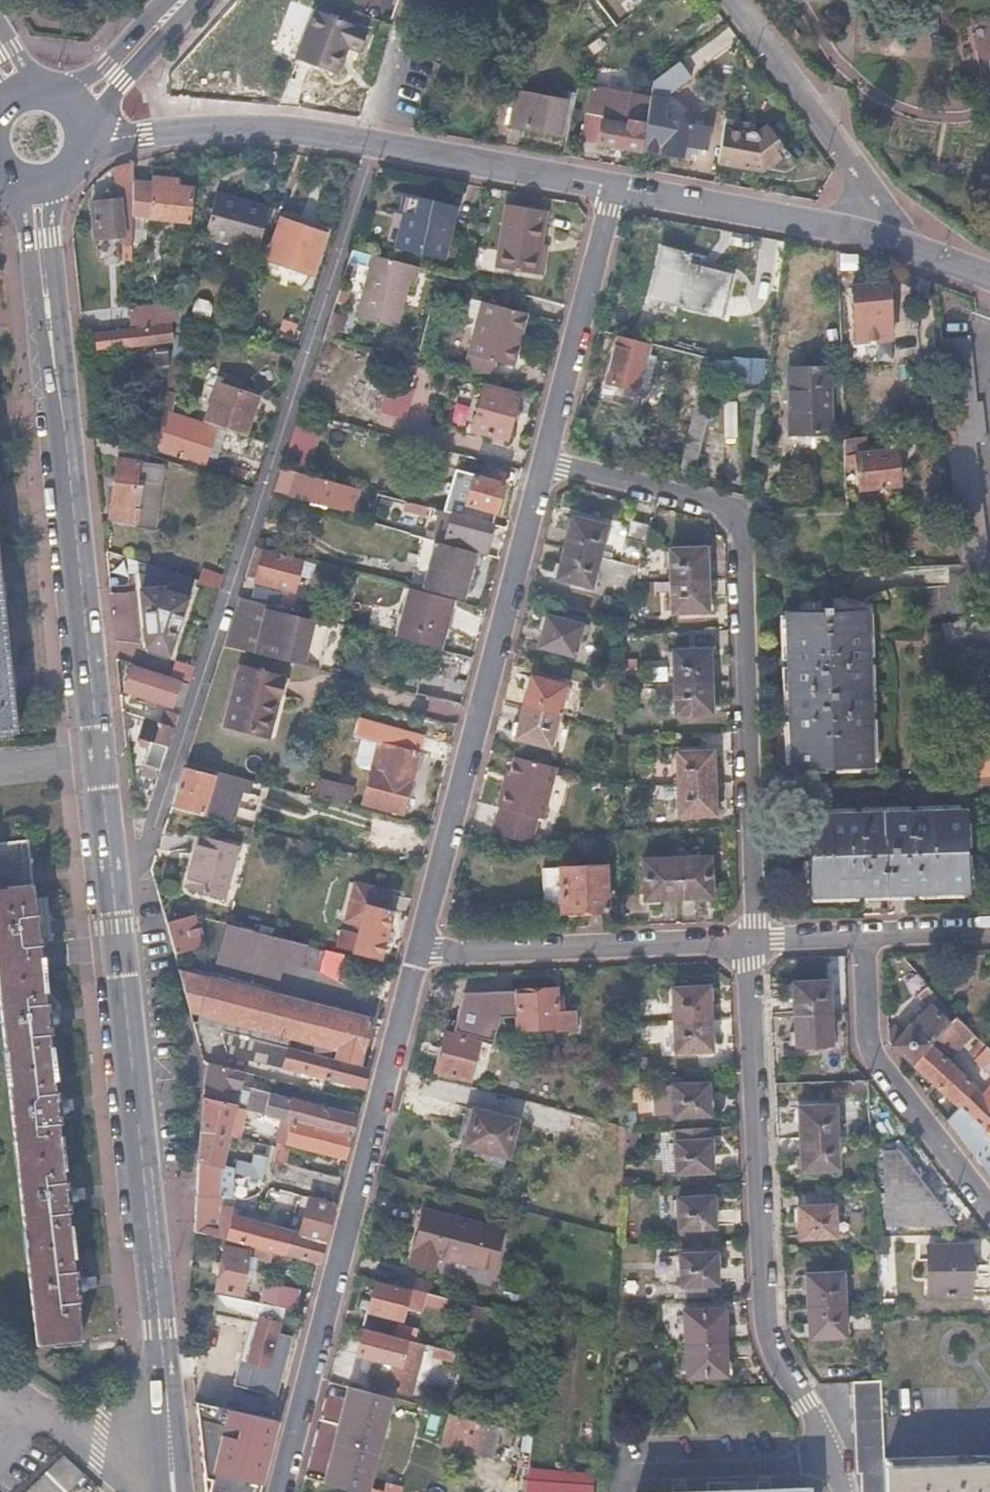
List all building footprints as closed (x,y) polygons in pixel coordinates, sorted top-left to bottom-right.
[(389,0),(345,0),(383,15),(389,0)] [(366,30),(315,9),(294,57),(335,74),(347,47),(358,51),(366,30)] [(649,96),(642,135),(658,137),(662,116),(667,88),(650,85),(649,96)] [(506,125),(561,136),(568,96),(513,87),(506,125)] [(581,139),(640,149),(642,135),(649,96),(590,87),(581,139)] [(662,116),(658,137),(662,138),(659,153),(687,159),(690,147),(698,148),(706,149),(710,125),(662,116)] [(724,118),(717,161),(749,167),(752,163),(789,169),(797,164),(768,125),(758,133),(752,128),(746,131),(747,122),(724,118)] [(695,160),(698,148),(690,147),(687,159),(695,160)] [(121,244),(130,243),(132,160),(115,163),(118,197),(105,198),(105,209),(93,209),(96,238),(121,235),(121,244)] [(187,221),(189,187),(150,183),(146,216),(187,221)] [(395,243),(440,255),(456,202),(404,190),(399,209),(403,211),(395,243)] [(200,236),(255,251),(265,209),(210,195),(200,236)] [(92,200),(93,209),(105,209),(105,198),(92,200)] [(495,265),(535,272),(541,243),(546,212),(507,204),(495,265)] [(278,327),(272,342),(286,346),(306,284),(311,268),(323,234),(281,219),(269,248),(287,254),(284,263),(298,268),(292,288),(284,285),(270,325),(278,327)] [(122,269),(130,269),(130,243),(121,244),(122,269)] [(541,243),(535,272),(544,274),(550,244),(541,243)] [(839,246),(839,251),(859,258),(858,256),(858,253),(839,246)] [(664,274),(657,299),(719,316),(730,276),(685,264),(687,255),(662,248),(655,271),(664,274)] [(859,258),(839,251),(839,268),(859,266),(859,258)] [(414,281),(418,266),(371,254),(359,295),(400,305),(407,279),(414,281)] [(321,272),(311,268),(306,284),(316,288),(321,272)] [(648,297),(657,299),(664,274),(655,271),(648,297)] [(889,334),(885,284),(870,286),(869,280),(861,281),(862,287),(853,287),(855,317),(871,316),(873,336),(889,334)] [(510,365),(525,311),(482,300),(464,367),(492,374),(495,361),(510,365)] [(176,320),(177,313),(178,304),(129,307),(129,322),(176,320)] [(149,326),(149,343),(166,341),(167,324),(149,326)] [(97,347),(149,343),(149,326),(96,330),(97,347)] [(649,343),(618,335),(607,381),(637,388),(647,391),(655,358),(647,355),(649,343)] [(918,353),(917,344),(909,337),(889,357),(901,368),(918,353)] [(977,402),(970,338),(942,341),(947,405),(953,404),(957,443),(949,444),(958,560),(987,558),(975,441),(986,440),(983,402),(977,402)] [(181,356),(172,354),(170,362),(180,364),(181,356)] [(709,359),(692,355),(680,400),(697,404),(709,359)] [(180,364),(170,362),(163,407),(170,409),(173,410),(180,364)] [(830,434),(829,369),(791,370),(792,435),(830,434)] [(208,413),(245,425),(259,390),(222,376),(208,413)] [(637,388),(607,381),(602,399),(632,408),(637,388)] [(473,429),(477,431),(504,438),(507,439),(519,395),(484,385),(473,429)] [(672,430),(689,436),(697,404),(680,400),(672,430)] [(204,418),(173,410),(170,409),(168,421),(171,423),(201,430),(204,418)] [(168,421),(161,420),(156,449),(172,454),(174,443),(169,441),(171,423),(168,421)] [(211,432),(201,430),(171,423),(169,441),(174,443),(206,452),(211,432)] [(504,438),(477,431),(475,442),(502,449),(504,438)] [(855,455),(856,467),(859,490),(898,486),(895,450),(865,453),(863,436),(843,438),(843,456),(855,455)] [(445,448),(450,449),(460,452),(463,441),(448,437),(445,448)] [(475,469),(478,457),(460,452),(450,449),(444,473),(456,476),(458,465),(475,469)] [(843,456),(844,468),(856,467),(855,455),(843,456)] [(135,499),(141,459),(119,456),(110,517),(138,520),(142,500),(135,499)] [(280,467),(272,490),(342,509),(344,500),(347,484),(280,467)] [(494,510),(501,481),(473,473),(465,502),(494,510)] [(347,484),(344,500),(356,504),(359,487),(347,484)] [(152,510),(171,513),(174,492),(154,490),(152,510)] [(434,521),(438,507),(406,499),(404,512),(434,521)] [(474,550),(484,553),(492,521),(442,508),(436,530),(438,531),(437,536),(436,540),(474,550)] [(571,516),(563,546),(596,555),(604,525),(571,516)] [(646,536),(648,525),(632,520),(630,532),(646,536)] [(462,592),(474,550),(436,540),(437,536),(409,529),(398,575),(462,592)] [(255,545),(245,576),(255,578),(262,547),(255,545)] [(596,555),(563,546),(555,577),(588,586),(596,555)] [(672,582),(707,580),(706,546),(671,547),(672,582)] [(262,547),(255,578),(292,589),(303,557),(262,547)] [(192,576),(137,559),(145,649),(166,656),(192,576)] [(708,611),(707,580),(672,582),(672,613),(708,611)] [(238,597),(253,601),(253,600),(286,608),(289,594),(243,582),(238,597)] [(0,585),(0,733),(15,732),(0,585)] [(398,636),(440,646),(452,597),(412,586),(398,636)] [(226,634),(240,638),(253,601),(238,597),(226,634)] [(304,619),(267,609),(255,650),(294,659),(304,619)] [(870,764),(866,610),(784,612),(787,767),(870,764)] [(571,654),(580,623),(548,615),(539,645),(571,654)] [(941,623),(942,653),(989,652),(989,622),(941,623)] [(222,645),(237,648),(240,638),(226,634),(222,645)] [(675,683),(709,682),(709,651),(675,652),(675,683)] [(174,659),(170,673),(190,680),(195,666),(174,659)] [(276,698),(281,675),(236,664),(222,723),(263,733),(272,698),(276,698)] [(176,702),(182,680),(134,665),(127,687),(176,702)] [(522,707),(555,715),(563,685),(530,676),(522,707)] [(710,714),(709,682),(675,683),(676,715),(710,714)] [(144,761),(162,768),(181,710),(168,706),(163,720),(144,715),(138,735),(150,739),(144,761)] [(548,745),(555,715),(522,707),(514,736),(548,745)] [(364,801),(404,812),(420,753),(405,748),(409,731),(361,718),(356,735),(378,741),(364,801)] [(979,745),(981,752),(962,753),(966,787),(984,785),(985,792),(989,792),(989,744),(979,745)] [(678,785),(712,784),(711,754),(677,754),(678,785)] [(498,804),(500,805),(539,816),(545,817),(557,767),(516,756),(510,775),(508,787),(503,785),(498,804)] [(173,797),(170,806),(235,822),(239,806),(264,813),(272,784),(247,778),(185,762),(173,797)] [(322,797),(350,805),(353,790),(326,782),(322,797)] [(713,817),(712,784),(678,785),(679,817),(713,817)] [(500,805),(493,833),(532,843),(533,843),(539,816),(500,805)] [(807,897),(966,892),(963,808),(952,808),(805,815),(807,897)] [(183,886),(217,895),(230,841),(198,833),(183,886)] [(32,883),(27,837),(0,841),(0,886),(32,883)] [(230,841),(217,895),(224,896),(237,843),(230,841)] [(678,857),(679,894),(711,892),(710,856),(678,857)] [(644,895),(679,894),(678,857),(643,858),(644,895)] [(607,911),(605,866),(560,867),(562,912),(607,911)] [(32,883),(0,886),(0,1018),(36,1342),(81,1338),(75,1290),(86,1289),(84,1277),(75,1277),(67,1201),(76,1200),(74,1187),(65,1187),(57,1111),(66,1110),(65,1097),(55,1097),(47,1023),(57,1023),(56,1010),(46,1009),(40,957),(38,934),(47,934),(46,920),(35,921),(34,896),(32,883)] [(337,944),(379,955),(391,913),(386,911),(391,893),(356,883),(348,914),(362,917),(359,933),(340,928),(337,944)] [(43,896),(34,896),(35,921),(46,920),(43,896)] [(165,921),(193,914),(191,911),(164,918),(165,921)] [(165,921),(175,954),(202,946),(193,914),(165,921)] [(239,965),(278,976),(282,977),(285,960),(301,964),(303,955),(323,960),(325,948),(273,934),(226,923),(218,960),(239,965)] [(234,983),(274,994),(278,976),(239,965),(234,983)] [(179,969),(190,1008),(274,1031),(273,1037),(289,1042),(292,1035),(360,1054),(370,1018),(274,994),(234,983),(179,969)] [(794,1012),(829,1010),(828,980),(793,981),(794,1012)] [(954,1016),(926,983),(917,991),(928,1005),(946,1025),(954,1016)] [(516,1029),(557,1026),(555,988),(499,990),(499,1015),(515,1015),(516,1029)] [(667,988),(668,1018),(704,1016),(702,988),(667,988)] [(899,1028),(887,1041),(890,1044),(910,1062),(927,1044),(946,1025),(928,1005),(902,1031),(899,1028)] [(831,1043),(829,1010),(794,1012),(795,1044),(831,1043)] [(704,1016),(668,1018),(669,1050),(706,1049),(704,1016)] [(954,1016),(946,1025),(927,1044),(945,1059),(971,1031),(954,1016)] [(435,1072),(470,1081),(480,1043),(445,1034),(435,1072)] [(979,1038),(970,1048),(975,1054),(972,1058),(989,1074),(989,1048),(979,1038)] [(283,1066),(363,1086),(368,1067),(276,1042),(273,1058),(284,1061),(283,1066)] [(927,1044),(910,1062),(957,1105),(975,1086),(945,1059),(927,1044)] [(959,1064),(967,1056),(961,1050),(953,1058),(959,1064)] [(203,1096),(203,1098),(236,1107),(244,1072),(211,1064),(209,1078),(203,1096)] [(947,1119),(989,1176),(989,1080),(981,1091),(975,1086),(957,1105),(947,1119)] [(708,1112),(707,1082),(671,1084),(672,1114),(708,1112)] [(251,1087),(246,1109),(268,1115),(272,1093),(251,1087)] [(272,1093),(268,1115),(284,1119),(351,1135),(356,1114),(294,1100),(289,1097),(272,1093)] [(203,1098),(201,1128),(229,1136),(236,1107),(203,1098)] [(799,1105),(800,1136),(835,1134),(833,1104),(799,1105)] [(463,1144),(508,1157),(517,1122),(473,1109),(463,1144)] [(279,1139),(345,1157),(351,1135),(284,1119),(279,1139)] [(201,1128),(199,1160),(232,1164),(262,1173),(263,1171),(240,1164),(240,1161),(223,1156),(229,1136),(201,1128)] [(835,1134),(800,1136),(801,1170),(837,1167),(835,1134)] [(711,1170),(709,1139),(674,1139),(675,1171),(711,1170)] [(260,1156),(266,1157),(269,1145),(258,1142),(257,1148),(262,1149),(260,1156)] [(886,1223),(954,1225),(901,1147),(883,1148),(886,1223)] [(199,1160),(197,1196),(221,1198),(221,1194),(233,1196),(233,1173),(260,1181),(262,1173),(232,1164),(199,1160)] [(277,1176),(336,1192),(340,1178),(274,1160),(272,1168),(277,1176)] [(713,1225),(712,1195),(676,1197),(677,1226),(713,1225)] [(197,1196),(195,1231),(226,1238),(233,1213),(235,1206),(234,1206),(220,1205),(221,1198),(197,1196)] [(291,1230),(301,1233),(310,1199),(297,1196),(290,1222),(293,1222),(291,1230)] [(301,1233),(324,1239),(333,1205),(310,1199),(301,1233)] [(830,1234),(828,1205),(792,1206),(793,1235),(830,1234)] [(490,1267),(502,1228),(425,1208),(410,1261),(433,1268),(437,1254),(490,1267)] [(226,1238),(318,1261),(324,1239),(301,1233),(291,1230),(282,1228),(283,1223),(278,1222),(277,1224),(233,1213),(226,1238)] [(971,1294),(971,1243),(927,1243),(926,1293),(971,1294)] [(213,1286),(254,1299),(264,1257),(224,1247),(213,1286)] [(716,1282),(714,1252),(680,1253),(680,1283),(716,1282)] [(807,1303),(842,1301),(841,1271),(806,1273),(807,1303)] [(375,1283),(364,1327),(395,1334),(404,1299),(405,1290),(375,1283)] [(415,1288),(407,1286),(405,1290),(404,1299),(412,1301),(415,1288)] [(442,1295),(425,1291),(423,1301),(439,1305),(442,1295)] [(254,1299),(218,1292),(214,1314),(258,1322),(247,1362),(268,1368),(286,1305),(254,1299)] [(442,1295),(439,1305),(458,1310),(460,1299),(442,1295)] [(460,1299),(458,1310),(487,1316),(490,1306),(460,1299)] [(844,1335),(842,1301),(807,1303),(809,1336),(844,1335)] [(685,1341),(724,1340),(722,1307),(684,1308),(685,1341)] [(424,1342),(406,1337),(405,1340),(362,1329),(357,1351),(373,1355),(370,1370),(383,1374),(381,1383),(411,1391),(424,1342)] [(726,1373),(724,1340),(685,1341),(686,1375),(726,1373)] [(884,1456),(881,1377),(853,1379),(856,1472),(861,1473),(861,1491),(886,1491),(884,1456)] [(365,1491),(391,1396),(348,1385),(322,1481),(365,1491)] [(236,1389),(231,1406),(256,1414),(261,1396),(236,1389)] [(278,1419),(256,1414),(231,1406),(195,1397),(205,1491),(259,1491),(278,1419)] [(449,1412),(440,1445),(495,1460),(504,1427),(449,1412)] [(530,1449),(525,1491),(592,1491),(593,1475),(550,1468),(552,1451),(530,1449)] [(884,1456),(886,1491),(989,1491),(989,1452),(884,1456)] [(63,1454),(22,1491),(65,1491),(85,1473),(63,1454)] [(386,1479),(383,1489),(396,1491),(401,1491),(403,1487),(386,1479)] [(806,1487),(768,1488),(768,1482),(754,1482),(754,1488),(681,1491),(681,1485),(666,1484),(666,1491),(807,1491),(806,1487)]
